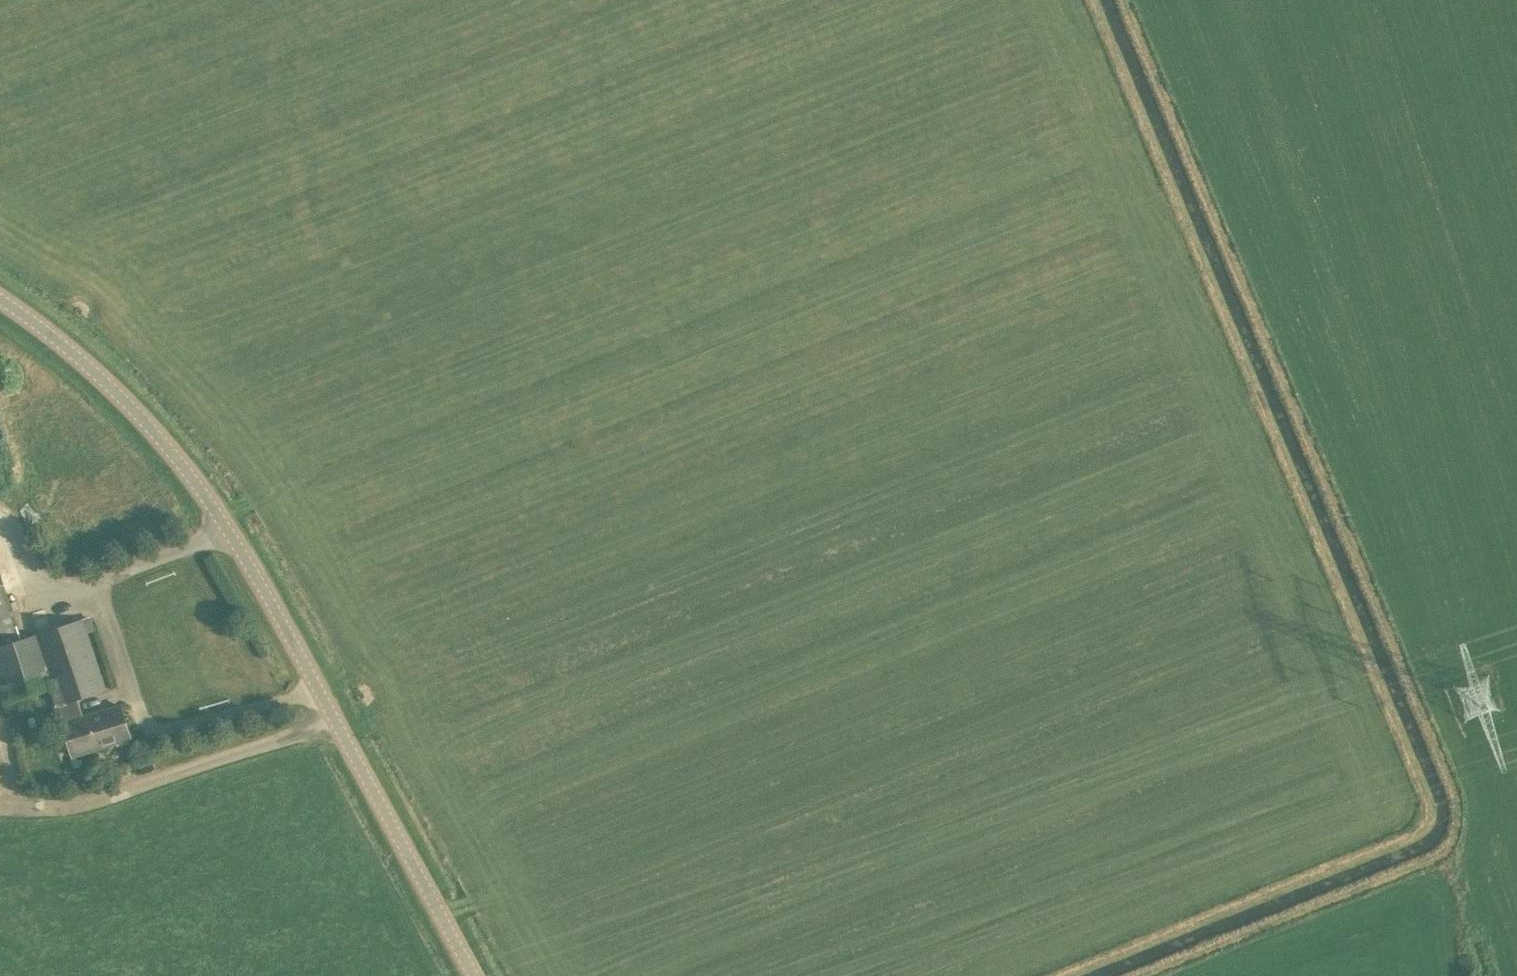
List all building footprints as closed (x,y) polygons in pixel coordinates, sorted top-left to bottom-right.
[(82,619),(20,639),(18,631),(19,631),(0,573),(0,688),(4,701),(49,685),(54,703),(53,704),(59,724),(62,723),(72,756),(130,738),(120,705),(83,716),(77,699),(105,689),(87,632),(94,630),(90,616),(82,619)]
